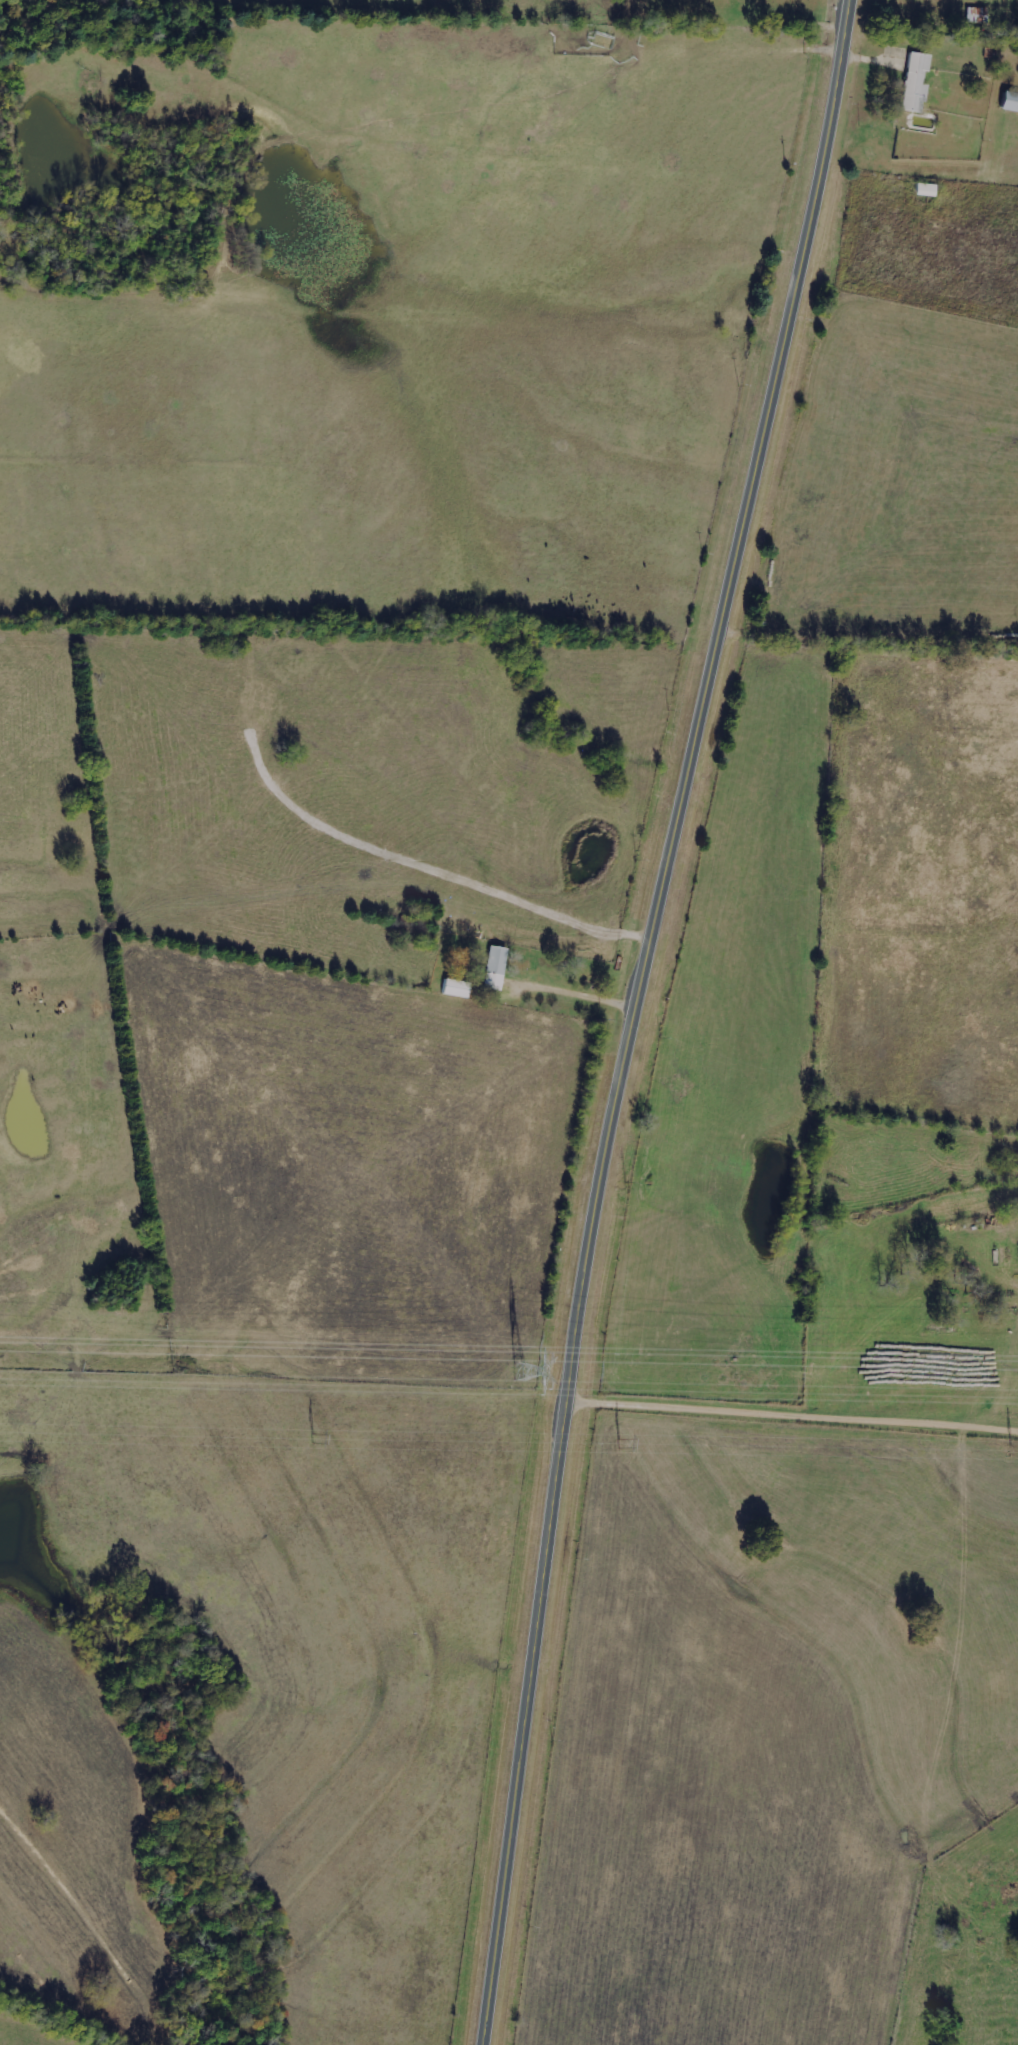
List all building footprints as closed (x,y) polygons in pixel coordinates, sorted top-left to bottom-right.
[(986,8),(966,8),(966,24),(986,24),(986,8)] [(928,56),(909,53),(899,110),(921,114),(926,85),(923,85),(928,56)] [(1017,114),(1017,94),(1003,91),(999,110),(1017,114)] [(501,991),(505,948),(487,947),(483,989),(501,991)]
